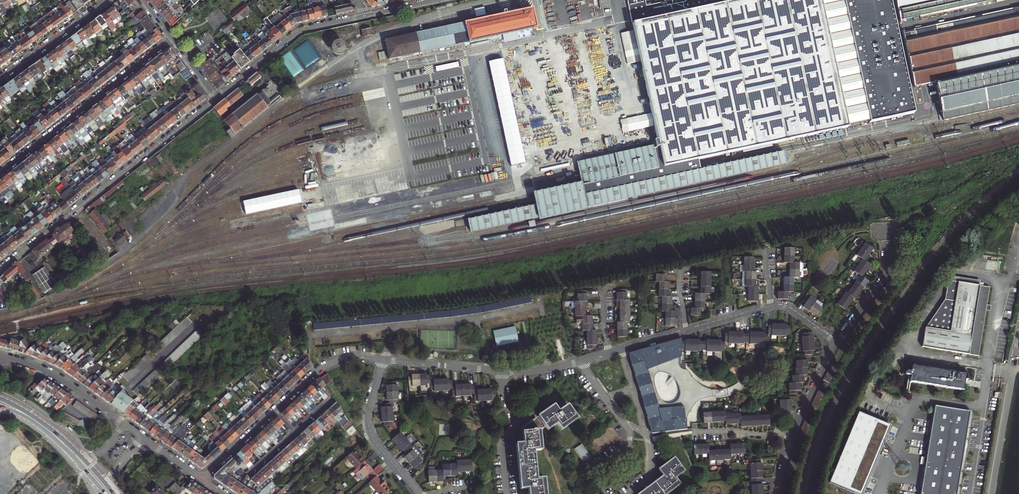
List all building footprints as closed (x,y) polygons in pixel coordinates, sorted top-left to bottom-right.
[(9,6),(6,0),(0,0),(0,2),(4,9),(9,6)] [(14,0),(6,0),(9,6),(11,8),(16,5),(15,2),(14,0)] [(77,11),(69,0),(67,0),(64,3),(65,5),(72,14),(76,12),(77,11)] [(83,6),(78,0),(69,0),(77,11),(81,8),(83,6)] [(124,11),(128,8),(136,2),(134,0),(119,0),(122,5),(120,6),(124,11)] [(157,6),(159,9),(160,10),(174,0),(164,0),(157,6)] [(161,12),(162,13),(163,14),(178,3),(177,2),(176,3),(174,0),(160,10),(161,12)] [(315,17),(312,1),(311,0),(308,0),(308,1),(305,2),(309,18),(313,18),(315,17)] [(318,0),(315,0),(312,1),(315,17),(318,17),(321,16),(318,0)] [(324,15),(327,15),(324,0),(318,0),(321,16),(324,15)] [(842,129),(848,128),(847,126),(849,125),(868,121),(869,123),(911,114),(914,113),(889,0),(627,0),(632,24),(663,167),(803,137),(842,129)] [(900,19),(991,0),(895,0),(900,19)] [(70,15),(72,14),(65,5),(62,7),(61,5),(61,4),(59,1),(56,3),(58,6),(67,18),(70,15)] [(249,6),(245,1),(229,13),(234,19),(237,16),(241,12),(246,9),(249,6)] [(299,5),(302,20),(306,19),(309,18),(305,2),(305,1),(299,2),(299,5)] [(136,2),(128,8),(132,12),(140,7),(138,5),(136,2)] [(354,9),(355,6),(352,2),(342,4),(342,3),(339,3),(340,4),(338,5),(338,2),(334,3),(335,13),(347,11),(354,9)] [(178,3),(163,14),(165,17),(166,19),(181,7),(178,3)] [(30,9),(27,4),(19,9),(22,15),(25,13),(30,9)] [(299,5),(296,6),(297,8),(297,11),(293,12),(292,9),(290,4),(286,8),(287,9),(297,21),(300,20),(302,20),(299,5)] [(53,10),(62,21),(66,19),(67,18),(58,6),(53,10)] [(140,7),(132,12),(129,15),(132,20),(137,16),(143,11),(142,10),(140,7)] [(181,7),(166,19),(169,22),(170,24),(184,11),(181,7)] [(903,32),(915,87),(934,83),(942,121),(1018,104),(1018,7),(903,32)] [(121,19),(121,18),(113,8),(110,10),(106,14),(116,27),(117,29),(119,27),(115,22),(117,21),(118,22),(119,22),(120,22),(120,21),(121,20),(121,19)] [(281,13),(291,25),(295,22),(297,21),(287,9),(281,13)] [(532,9),(384,39),(388,59),(536,28),(532,9)] [(53,10),(48,13),(57,25),(61,22),(62,21),(53,10)] [(143,11),(137,16),(132,20),(131,20),(136,26),(140,23),(147,17),(146,15),(143,11)] [(47,17),(44,18),(47,22),(52,29),(56,26),(57,25),(48,13),(46,15),(47,17)] [(290,27),(291,25),(281,13),(276,17),(286,29),(290,27)] [(116,27),(106,14),(104,15),(100,17),(108,28),(111,31),(116,27)] [(285,30),(286,29),(276,17),(274,14),(269,18),(281,33),(285,30)] [(279,35),(281,33),(269,18),(266,15),(264,16),(270,23),(271,23),(273,25),(269,29),(276,37),(279,35)] [(15,20),(17,23),(19,26),(24,22),(20,17),(16,19),(15,20)] [(108,28),(100,17),(99,19),(95,21),(103,31),(108,28)] [(152,23),(147,17),(140,23),(145,29),(156,44),(160,41),(162,39),(162,36),(152,23)] [(51,30),(52,29),(47,22),(45,23),(41,18),(38,20),(47,32),(51,30)] [(47,32),(38,20),(33,24),(37,29),(42,36),(46,33),(47,32)] [(103,31),(95,21),(93,23),(89,26),(95,35),(96,34),(98,36),(103,32),(103,31)] [(260,27),(262,29),(272,41),(275,38),(276,37),(269,29),(265,23),(260,27)] [(625,24),(502,50),(529,179),(531,191),(533,199),(534,202),(467,216),(469,226),(470,229),(471,229),(785,164),(784,159),(783,154),(658,180),(656,173),(625,24)] [(27,26),(22,30),(32,43),(36,41),(37,40),(28,28),(27,26)] [(37,29),(35,31),(31,26),(28,28),(37,40),(41,37),(42,36),(37,29)] [(95,35),(89,26),(87,27),(83,31),(89,39),(95,35)] [(349,33),(354,32),(353,26),(332,30),(333,37),(337,36),(338,44),(343,43),(343,42),(351,41),(349,33)] [(255,27),(254,28),(257,32),(268,44),(270,42),(272,41),(262,29),(258,31),(255,27)] [(370,27),(360,29),(361,35),(371,33),(370,27)] [(154,45),(156,44),(145,29),(141,32),(143,35),(152,47),(154,45)] [(19,31),(21,34),(18,35),(27,47),(30,45),(32,43),(22,30),(19,31)] [(93,45),(91,43),(89,39),(83,31),(81,32),(76,35),(82,43),(84,46),(87,44),(90,47),(93,45)] [(255,34),(257,37),(255,39),(263,48),(266,45),(268,44),(257,32),(255,34)] [(26,48),(27,47),(18,35),(17,34),(12,38),(22,51),(26,48)] [(76,48),(82,43),(76,35),(75,36),(70,40),(76,48)] [(150,48),(152,47),(143,35),(139,38),(139,39),(148,51),(150,48)] [(146,52),(148,51),(139,39),(137,36),(132,40),(143,54),(146,52)] [(247,41),(248,42),(245,44),(254,55),(257,53),(258,52),(250,42),(249,41),(248,40),(245,36),(243,37),(245,41),(246,42),(247,41)] [(20,52),(22,51),(12,38),(7,41),(9,44),(17,55),(20,52)] [(141,56),(143,54),(132,40),(132,39),(127,43),(128,44),(139,58),(141,56)] [(261,49),(263,48),(255,39),(250,42),(258,52),(261,49)] [(76,48),(70,40),(69,41),(65,43),(73,54),(78,50),(76,48)] [(252,56),(254,55),(245,44),(244,44),(240,47),(239,46),(240,45),(238,42),(236,44),(239,47),(249,59),(251,57),(252,56)] [(68,58),(73,54),(65,43),(63,45),(60,47),(68,58)] [(78,50),(79,51),(83,48),(85,47),(84,46),(82,43),(76,48),(78,50)] [(17,55),(9,44),(4,48),(12,58),(16,55),(17,55)] [(124,47),(125,49),(128,53),(127,53),(131,58),(132,57),(135,61),(138,58),(139,58),(128,44),(124,47)] [(240,67),(230,55),(222,44),(217,48),(218,48),(221,52),(223,50),(226,53),(224,55),(229,61),(228,62),(232,66),(236,70),(238,68),(240,67)] [(68,58),(60,47),(58,49),(55,51),(64,62),(69,58),(68,58)] [(246,62),(249,59),(239,47),(232,52),(233,54),(230,55),(240,67),(246,62)] [(4,48),(0,50),(0,55),(6,63),(10,59),(12,58),(4,48)] [(128,53),(125,49),(120,52),(121,54),(130,65),(133,62),(135,61),(132,57),(131,58),(127,53),(128,53)] [(175,53),(172,50),(169,49),(166,52),(173,61),(174,60),(177,63),(180,61),(175,53)] [(64,62),(55,51),(54,52),(50,54),(60,68),(65,75),(68,73),(65,70),(64,67),(66,65),(64,62)] [(175,64),(173,61),(166,52),(165,52),(162,55),(169,64),(170,66),(171,67),(175,64)] [(60,68),(50,54),(48,56),(45,58),(53,70),(55,72),(60,68)] [(118,61),(119,61),(116,57),(113,54),(111,55),(112,56),(109,59),(120,73),(124,70),(125,69),(122,65),(121,65),(118,61)] [(127,67),(130,65),(121,54),(117,57),(116,56),(116,57),(119,61),(118,61),(121,65),(122,65),(125,69),(127,67)] [(169,64),(162,55),(161,56),(158,58),(165,67),(167,70),(169,69),(168,67),(167,66),(169,64)] [(209,59),(212,57),(210,55),(200,62),(199,63),(202,67),(203,69),(213,61),(212,60),(210,61),(209,59)] [(228,62),(229,61),(224,55),(219,59),(223,64),(231,74),(234,71),(236,70),(232,66),(228,62)] [(118,74),(120,73),(109,59),(107,56),(105,58),(107,60),(109,62),(106,65),(115,76),(118,74)] [(230,75),(231,74),(223,64),(220,66),(215,60),(218,58),(218,57),(216,56),(212,60),(213,61),(217,66),(220,71),(222,72),(223,74),(226,78),(230,75)] [(53,70),(45,58),(43,60),(39,62),(48,74),(50,72),(53,70)] [(160,73),(159,71),(162,69),(165,67),(158,58),(155,60),(149,65),(157,74),(166,86),(170,83),(174,80),(175,80),(173,77),(170,74),(165,78),(160,73)] [(113,78),(115,76),(106,65),(104,63),(103,61),(98,65),(99,67),(104,72),(110,80),(113,78)] [(215,68),(217,66),(213,61),(203,69),(206,73),(207,74),(215,68)] [(44,77),(48,74),(39,62),(38,63),(33,67),(43,79),(44,78),(44,77)] [(181,72),(186,68),(183,65),(182,63),(178,65),(177,66),(181,72)] [(157,74),(149,65),(148,66),(145,68),(152,77),(157,74)] [(50,90),(43,79),(33,67),(31,68),(28,71),(36,83),(38,85),(40,83),(45,89),(43,91),(44,94),(47,92),(50,90)] [(108,82),(110,80),(104,72),(99,67),(96,70),(94,67),(92,68),(99,76),(105,84),(108,82)] [(103,86),(105,84),(99,76),(92,68),(88,72),(100,88),(103,86)] [(150,84),(155,81),(152,77),(145,68),(144,69),(141,71),(150,84)] [(218,72),(215,68),(207,74),(210,78),(211,80),(222,72),(220,71),(218,72)] [(182,74),(181,75),(186,82),(192,77),(187,70),(182,74)] [(34,85),(36,83),(28,71),(26,72),(23,74),(23,75),(24,74),(26,78),(25,79),(29,83),(33,88),(35,86),(34,85)] [(87,71),(82,75),(83,77),(95,92),(98,89),(100,88),(88,72),(87,71)] [(150,84),(141,71),(139,72),(136,75),(146,88),(150,84)] [(252,73),(245,79),(249,84),(260,76),(255,71),(252,73)] [(223,74),(222,72),(211,80),(215,84),(216,86),(224,80),(220,75),(223,74)] [(24,74),(23,75),(23,74),(21,76),(18,78),(27,90),(29,93),(33,91),(32,89),(33,88),(29,83),(25,79),(26,78),(24,74)] [(148,90),(146,88),(136,75),(134,76),(131,79),(143,94),(148,90)] [(93,93),(95,92),(83,77),(81,79),(83,81),(81,83),(81,84),(84,88),(87,92),(87,91),(91,95),(93,93)] [(22,94),(27,90),(18,78),(16,79),(13,81),(16,85),(15,86),(18,90),(18,89),(20,91),(22,94)] [(141,96),(143,94),(131,79),(129,80),(127,82),(136,94),(138,92),(141,96)] [(78,80),(73,85),(75,86),(85,100),(88,97),(91,95),(87,91),(87,92),(84,88),(81,84),(81,83),(78,80)] [(15,86),(16,85),(13,81),(13,82),(10,84),(6,87),(3,89),(10,98),(20,91),(18,89),(18,90),(15,86)] [(122,87),(130,98),(135,103),(138,101),(134,96),(136,95),(136,94),(127,82),(125,84),(122,87)] [(194,89),(199,96),(196,98),(201,104),(205,101),(206,100),(207,96),(199,85),(194,89)] [(223,97),(228,103),(242,92),(239,89),(241,88),(238,85),(223,97)] [(83,102),(85,100),(75,86),(70,90),(71,91),(80,103),(83,102)] [(130,98),(122,87),(120,87),(117,90),(126,101),(130,98)] [(198,106),(201,104),(196,98),(193,94),(192,92),(193,91),(192,90),(190,88),(188,89),(190,91),(186,95),(196,108),(198,106)] [(3,89),(1,90),(0,91),(0,94),(2,96),(1,97),(4,101),(5,102),(6,104),(11,100),(10,98),(3,89)] [(130,107),(126,101),(117,90),(115,92),(112,94),(121,104),(123,102),(128,109),(130,107)] [(256,90),(222,118),(227,124),(233,132),(281,94),(279,91),(266,102),(256,90)] [(62,91),(57,95),(60,98),(70,111),(73,109),(75,107),(65,95),(64,93),(62,91)] [(66,91),(64,93),(65,95),(75,107),(79,105),(80,103),(71,91),(68,93),(66,91)] [(3,109),(7,115),(10,113),(4,105),(3,106),(2,104),(5,102),(4,101),(1,97),(2,96),(0,94),(0,105),(3,109)] [(121,104),(112,94),(111,95),(107,98),(120,114),(123,112),(118,106),(121,104)] [(181,98),(191,111),(194,109),(196,108),(186,95),(185,94),(181,98)] [(221,116),(228,111),(225,106),(228,103),(223,97),(212,105),(221,116)] [(68,113),(70,111),(60,98),(58,99),(60,102),(58,104),(60,106),(59,107),(65,115),(68,113)] [(118,116),(120,114),(107,98),(106,99),(102,102),(112,114),(113,115),(116,113),(118,116)] [(190,113),(191,111),(181,98),(176,101),(187,115),(190,113)] [(63,117),(65,115),(59,107),(54,101),(50,103),(49,101),(47,102),(60,119),(63,117)] [(187,115),(176,101),(172,105),(182,119),(184,117),(186,116),(187,115)] [(58,121),(60,119),(47,102),(42,106),(44,109),(47,114),(55,123),(58,121)] [(109,116),(112,114),(102,102),(101,102),(98,105),(110,121),(112,120),(109,116)] [(110,121),(98,105),(96,106),(93,109),(104,124),(106,122),(108,125),(111,122),(110,121)] [(181,120),(182,119),(172,105),(167,109),(178,122),(181,120)] [(55,123),(47,114),(44,109),(41,111),(42,114),(41,115),(43,117),(44,119),(47,123),(50,127),(53,125),(55,123)] [(105,125),(104,124),(93,109),(91,111),(88,113),(99,128),(100,129),(105,125)] [(176,123),(178,122),(167,109),(162,112),(173,126),(176,123)] [(36,119),(41,115),(37,110),(32,114),(36,119)] [(167,131),(168,130),(158,116),(154,112),(150,115),(151,117),(164,133),(167,131)] [(173,126),(162,112),(158,116),(168,130),(171,127),(173,126)] [(95,132),(99,128),(88,113),(86,114),(83,117),(95,132)] [(911,115),(911,114),(869,123),(871,134),(871,136),(898,130),(914,127),(911,115)] [(41,115),(36,119),(37,120),(45,131),(48,129),(50,127),(47,123),(44,119),(43,117),(41,115)] [(92,134),(95,132),(83,117),(82,118),(78,121),(87,133),(90,131),(92,134)] [(164,133),(151,117),(146,120),(159,137),(162,134),(164,133)] [(158,138),(159,137),(146,120),(145,118),(140,122),(143,125),(154,141),(158,138)] [(33,125),(34,127),(37,131),(38,130),(41,134),(44,132),(45,131),(37,120),(32,123),(33,125)] [(87,133),(78,121),(77,122),(73,125),(85,141),(86,142),(91,138),(87,133)] [(852,138),(871,134),(869,123),(868,121),(849,125),(850,131),(852,138)] [(33,140),(35,139),(29,131),(27,128),(26,126),(23,123),(20,126),(24,131),(22,132),(30,143),(33,140)] [(224,127),(230,135),(233,132),(227,124),(224,127)] [(80,144),(85,141),(73,125),(71,126),(68,129),(79,142),(80,144)] [(139,132),(149,145),(152,142),(154,141),(143,125),(141,127),(143,129),(139,132)] [(37,131),(34,127),(29,131),(35,139),(38,136),(41,134),(38,130),(37,131)] [(79,142),(68,129),(67,130),(63,133),(74,146),(79,142)] [(843,135),(842,129),(803,137),(805,143),(843,135)] [(28,144),(30,143),(22,132),(20,130),(18,131),(19,132),(16,134),(25,146),(28,144)] [(135,136),(134,135),(133,136),(143,149),(146,148),(147,146),(149,145),(139,132),(135,136)] [(63,133),(62,134),(58,136),(67,148),(68,149),(69,148),(68,146),(70,145),(74,150),(76,149),(74,146),(63,133)] [(127,133),(124,135),(138,153),(142,150),(143,149),(133,136),(132,135),(130,137),(127,133)] [(16,134),(11,138),(12,140),(14,142),(15,142),(18,146),(17,147),(20,151),(23,148),(25,146),(16,134)] [(137,154),(138,153),(124,135),(122,137),(125,140),(128,144),(125,146),(134,157),(137,154)] [(67,148),(58,136),(57,137),(53,140),(62,151),(66,156),(68,154),(64,150),(67,148)] [(0,142),(0,144),(3,147),(5,150),(5,149),(8,153),(7,154),(11,158),(14,155),(16,154),(7,142),(4,139),(0,142)] [(15,142),(14,142),(12,140),(9,143),(7,141),(7,142),(16,154),(18,152),(20,151),(17,147),(18,146),(15,142)] [(62,151),(53,140),(52,141),(48,144),(57,155),(58,157),(60,155),(59,153),(62,151)] [(132,158),(134,157),(125,146),(122,142),(116,146),(128,161),(132,158)] [(57,155),(48,144),(46,146),(43,149),(53,162),(55,164),(58,162),(57,161),(54,157),(57,155)] [(126,162),(128,161),(116,146),(115,145),(111,148),(124,165),(126,162)] [(3,151),(0,153),(1,154),(7,161),(9,159),(11,158),(7,154),(8,153),(5,149),(5,150),(3,147),(1,148),(3,151)] [(111,155),(109,157),(112,160),(119,169),(122,166),(124,165),(111,148),(109,147),(106,149),(111,155)] [(51,163),(53,162),(43,149),(41,150),(38,152),(51,169),(54,166),(51,163)] [(52,170),(51,169),(38,152),(37,153),(33,156),(42,168),(45,165),(47,168),(50,171),(52,170)] [(42,168),(33,156),(31,158),(28,161),(36,172),(40,169),(42,172),(44,171),(42,168)] [(103,163),(100,165),(109,176),(112,174),(114,172),(106,163),(102,158),(100,159),(103,163)] [(146,163),(151,169),(157,164),(153,158),(146,163)] [(94,162),(92,160),(90,161),(95,168),(98,172),(104,180),(108,177),(109,176),(100,165),(96,160),(94,162)] [(108,163),(107,162),(106,163),(114,172),(117,170),(119,169),(112,160),(110,162),(108,163)] [(38,174),(36,172),(28,161),(26,162),(23,164),(33,178),(36,182),(38,181),(35,177),(38,174)] [(21,166),(20,167),(17,169),(28,182),(33,178),(23,164),(21,166)] [(103,181),(104,180),(98,172),(96,174),(93,170),(91,171),(91,170),(89,167),(88,168),(100,184),(102,182),(103,181)] [(98,185),(100,184),(88,168),(85,170),(91,178),(88,180),(95,188),(98,185)] [(28,182),(17,169),(16,170),(12,172),(23,185),(26,183),(27,183),(28,182)] [(65,171),(60,174),(64,179),(69,176),(66,172),(65,171)] [(93,189),(95,188),(88,180),(82,171),(79,173),(79,172),(76,174),(90,191),(93,189)] [(23,185),(12,172),(11,174),(7,176),(16,187),(19,191),(20,192),(21,191),(19,189),(23,185)] [(74,176),(76,179),(73,181),(85,195),(89,192),(90,191),(76,174),(74,176)] [(141,196),(164,180),(160,175),(137,191),(141,196)] [(16,187),(7,176),(6,178),(3,180),(11,191),(16,187)] [(65,186),(58,192),(65,200),(60,204),(57,200),(55,202),(56,203),(63,212),(77,201),(80,199),(75,192),(70,196),(67,192),(71,188),(69,185),(64,179),(61,182),(65,186)] [(11,191),(3,180),(1,181),(0,182),(0,188),(6,195),(9,199),(14,195),(11,191)] [(372,180),(364,181),(367,196),(372,195),(372,197),(375,197),(372,180)] [(384,180),(376,181),(377,190),(384,190),(384,180)] [(83,197),(85,195),(73,181),(69,185),(71,188),(75,192),(80,199),(83,197)] [(106,200),(118,190),(116,187),(103,197),(106,200)] [(45,199),(51,207),(58,216),(60,215),(62,213),(63,212),(56,203),(53,205),(47,197),(45,199)] [(107,225),(91,204),(85,208),(87,211),(101,230),(107,225)] [(38,211),(48,224),(52,221),(54,220),(46,210),(44,207),(40,210),(37,207),(36,208),(38,211)] [(46,210),(54,220),(57,217),(58,216),(51,207),(46,210)] [(38,211),(33,215),(43,228),(47,225),(48,224),(38,211)] [(30,219),(39,231),(42,229),(43,228),(33,215),(31,212),(27,216),(30,219)] [(25,222),(35,234),(38,232),(39,231),(30,219),(25,222)] [(21,225),(22,226),(31,238),(34,235),(35,234),(25,222),(21,225)] [(69,234),(73,232),(68,225),(67,223),(55,233),(42,242),(49,250),(59,243),(60,244),(65,241),(63,239),(69,235),(69,234)] [(9,231),(21,245),(25,242),(26,241),(19,232),(14,225),(8,229),(9,231)] [(19,232),(26,241),(30,239),(31,238),(22,226),(20,227),(23,230),(19,232)] [(21,245),(9,231),(5,234),(16,249),(18,248),(20,246),(21,245)] [(5,234),(1,238),(12,252),(15,250),(16,249),(5,234)] [(8,255),(11,253),(12,252),(1,238),(0,237),(0,245),(8,255)] [(116,248),(125,242),(122,238),(113,244),(116,248)] [(29,265),(49,250),(42,242),(30,251),(23,257),(25,259),(29,265)] [(872,250),(873,249),(865,243),(861,249),(869,254),(872,250)] [(861,249),(856,255),(862,259),(864,261),(867,257),(869,254),(861,249)] [(792,263),(794,263),(794,256),(784,255),(784,260),(784,263),(785,263),(789,263),(792,263)] [(15,266),(25,259),(23,257),(14,264),(15,266)] [(864,261),(862,259),(858,265),(866,271),(869,267),(870,265),(864,261)] [(0,275),(0,284),(13,274),(19,285),(25,282),(15,266),(14,264),(8,269),(0,275)] [(866,271),(858,265),(854,271),(860,275),(862,277),(865,272),(866,271)] [(44,267),(32,275),(44,293),(63,281),(65,284),(74,277),(68,269),(52,279),(44,267)] [(862,277),(860,275),(855,281),(863,287),(866,284),(868,281),(862,277)] [(980,281),(949,276),(948,283),(979,287),(980,281)] [(863,287),(855,281),(851,287),(859,293),(862,290),(863,287)] [(922,350),(979,358),(981,347),(982,338),(986,312),(987,307),(989,289),(979,287),(948,283),(946,298),(926,328),(922,350)] [(755,286),(748,285),(747,293),(758,294),(758,290),(758,286),(755,286)] [(27,290),(34,304),(41,300),(33,286),(27,290)] [(851,287),(846,293),(853,298),(855,299),(857,295),(859,293),(851,287)] [(6,303),(10,300),(0,288),(0,296),(6,303)] [(586,290),(578,290),(578,301),(585,302),(585,301),(588,301),(588,299),(588,294),(586,294),(586,290)] [(619,301),(626,301),(626,290),(618,290),(618,293),(616,293),(616,295),(616,301),(619,301)] [(841,298),(849,304),(852,300),(853,298),(846,293),(845,292),(841,298)] [(700,293),(695,293),(695,297),(695,301),(705,301),(705,293),(700,293)] [(809,311),(815,303),(806,296),(801,303),(804,305),(803,306),(806,308),(809,311)] [(848,306),(849,304),(841,298),(836,304),(845,310),(848,306)] [(823,310),(815,303),(809,311),(812,313),(814,315),(816,314),(818,316),(823,310)] [(479,305),(464,307),(447,310),(448,316),(480,312),(479,305)] [(195,319),(190,314),(155,346),(160,352),(195,319)] [(564,347),(558,317),(493,330),(496,346),(546,335),(549,350),(564,347)] [(771,326),(767,326),(767,334),(770,335),(770,336),(777,336),(785,336),(785,335),(789,335),(789,326),(785,326),(785,325),(783,325),(774,324),(771,324),(771,326)] [(207,332),(202,327),(167,359),(172,365),(207,332)] [(728,334),(724,333),(724,342),(728,342),(728,344),(743,344),(743,343),(749,343),(749,344),(763,344),(763,343),(766,343),(767,334),(764,334),(764,333),(761,333),(754,333),(749,332),(749,334),(743,334),(743,333),(740,332),(730,332),(728,332),(728,334)] [(811,335),(811,333),(802,333),(803,336),(801,336),(802,351),(803,351),(804,354),(812,354),(812,350),(814,350),(813,347),(813,338),(813,335),(811,335)] [(10,335),(11,339),(8,348),(12,349),(16,350),(19,340),(17,336),(15,336),(15,334),(10,335)] [(6,340),(5,339),(2,346),(5,347),(8,348),(11,339),(10,335),(6,336),(6,340)] [(46,341),(42,336),(32,346),(24,353),(28,354),(31,355),(45,342),(46,341)] [(20,341),(19,340),(16,350),(20,351),(24,353),(32,346),(25,337),(20,341)] [(596,341),(596,338),(586,338),(587,349),(595,349),(595,345),(597,345),(596,341)] [(632,365),(638,386),(641,397),(645,411),(652,434),(687,429),(686,421),(686,419),(686,417),(692,405),(695,397),(696,391),(695,384),(693,379),(690,374),(686,370),(681,367),(676,366),(676,365),(676,340),(629,352),(632,365)] [(724,351),(724,342),(721,342),(721,340),(719,340),(711,340),(706,340),(706,342),(700,342),(700,340),(698,340),(689,340),(685,340),(685,341),(681,341),(681,350),(684,350),(684,351),(700,352),(700,350),(706,351),(706,352),(721,352),(721,351),(724,351)] [(55,344),(53,342),(49,346),(36,357),(40,359),(42,359),(60,343),(58,341),(55,344)] [(45,342),(31,355),(34,356),(36,357),(49,346),(45,342)] [(65,345),(62,342),(60,343),(42,359),(46,361),(48,362),(65,345)] [(53,364),(54,364),(70,350),(72,347),(70,344),(67,347),(65,345),(48,362),(51,363),(53,364)] [(125,385),(158,355),(152,349),(120,379),(125,385)] [(74,350),(72,352),(70,350),(54,364),(57,366),(59,368),(76,352),(74,350)] [(77,352),(76,352),(59,368),(62,370),(65,372),(75,363),(81,357),(77,352)] [(791,383),(787,383),(788,394),(797,393),(797,390),(800,389),(799,388),(799,382),(803,382),(803,379),(803,375),(806,374),(806,371),(806,367),(807,367),(807,363),(807,359),(804,359),(804,356),(796,356),(794,356),(795,368),(794,368),(795,375),(791,375),(791,383)] [(85,359),(78,366),(75,363),(65,372),(69,375),(72,377),(83,366),(91,360),(89,358),(86,360),(85,359)] [(310,370),(311,369),(306,361),(300,366),(307,373),(310,370)] [(97,362),(91,367),(77,380),(80,383),(82,384),(95,373),(101,367),(97,362)] [(164,362),(130,393),(135,399),(136,398),(159,376),(169,367),(164,362)] [(86,369),(83,366),(72,377),(75,379),(77,380),(91,367),(90,365),(86,369)] [(713,397),(713,390),(708,389),(705,388),(701,386),(698,383),(695,381),(693,378),(692,376),(690,373),(687,371),(686,369),(685,366),(676,365),(676,366),(681,367),(686,370),(690,374),(693,379),(695,384),(696,391),(695,397),(692,405),(686,417),(686,419),(687,419),(687,417),(692,408),(694,405),(697,402),(700,400),(703,399),(709,398),(713,397)] [(910,369),(910,371),(906,370),(905,370),(905,371),(904,372),(904,373),(905,374),(911,375),(910,382),(962,391),(965,375),(913,365),(912,369),(910,369)] [(305,374),(307,373),(300,366),(296,370),(303,377),(305,374)] [(296,370),(292,373),(299,380),(301,378),(303,377),(296,370)] [(101,371),(97,375),(95,373),(82,384),(85,387),(88,388),(103,373),(101,371)] [(108,374),(106,371),(103,373),(88,388),(92,391),(94,393),(102,380),(103,378),(108,374)] [(292,373),(288,377),(294,384),(297,382),(299,380),(292,373)] [(328,374),(320,378),(325,385),(332,381),(328,374)] [(419,375),(419,376),(419,387),(427,386),(427,385),(431,385),(430,382),(430,376),(427,376),(427,374),(424,374),(419,375)] [(283,377),(282,376),(280,377),(290,388),(293,386),(294,384),(288,377),(285,375),(283,377)] [(411,375),(412,377),(409,377),(408,385),(409,386),(412,386),(413,387),(419,387),(419,376),(419,375),(416,375),(411,375)] [(281,379),(277,382),(280,385),(287,392),(289,390),(290,388),(280,377),(280,378),(281,379)] [(328,396),(331,394),(325,385),(320,378),(320,377),(318,379),(314,382),(328,396)] [(449,381),(448,379),(446,379),(441,380),(442,392),(449,391),(449,390),(453,390),(453,387),(452,385),(452,381),(449,381)] [(48,381),(43,380),(31,391),(35,393),(48,381)] [(110,388),(105,382),(102,380),(94,393),(98,395),(100,397),(108,389),(110,388)] [(430,382),(431,385),(431,391),(434,391),(434,392),(442,392),(441,380),(438,380),(434,380),(434,382),(430,382)] [(48,381),(35,393),(37,396),(40,392),(43,395),(53,384),(50,382),(48,381)] [(328,396),(314,382),(313,383),(310,386),(321,396),(324,400),(328,396)] [(396,385),(396,382),(388,383),(388,386),(386,386),(386,389),(386,394),(399,393),(398,385),(396,385)] [(56,386),(53,384),(43,395),(45,397),(39,403),(41,405),(46,400),(59,387),(56,386)] [(468,385),(463,385),(464,396),(471,396),(471,395),(474,395),(474,392),(474,386),(471,386),(470,384),(468,385)] [(110,405),(116,396),(123,390),(125,388),(121,385),(117,389),(116,388),(113,392),(108,389),(100,397),(102,399),(110,405)] [(287,392),(280,385),(275,389),(282,396),(285,393),(287,392)] [(455,387),(453,387),(453,390),(453,396),(456,396),(456,397),(464,396),(463,385),(461,385),(455,385),(455,387)] [(321,396),(310,386),(309,387),(307,389),(317,400),(321,396)] [(62,389),(59,387),(46,400),(49,403),(55,397),(56,398),(64,390),(62,389)] [(275,389),(271,393),(278,400),(281,397),(282,396),(275,389)] [(317,400),(307,389),(305,390),(303,392),(313,403),(317,400)] [(489,390),(485,390),(486,401),(493,401),(493,399),(496,399),(496,391),(492,391),(492,389),(489,390)] [(56,398),(52,403),(57,408),(71,395),(67,392),(64,390),(56,398)] [(116,396),(110,405),(115,409),(119,412),(124,406),(126,408),(128,406),(131,402),(134,400),(127,394),(123,390),(116,396)] [(478,400),(478,402),(486,401),(485,390),(482,390),(477,390),(477,392),(474,392),(474,395),(475,400),(478,400)] [(313,403),(303,392),(301,394),(299,396),(313,410),(314,409),(316,407),(313,403)] [(271,393),(267,396),(274,404),(277,401),(278,400),(271,393)] [(389,401),(389,404),(391,404),(397,403),(397,400),(399,400),(399,393),(386,394),(387,399),(387,401),(389,401)] [(220,394),(215,398),(220,403),(225,399),(223,398),(220,394)] [(68,406),(67,407),(68,408),(77,399),(75,397),(71,395),(57,408),(60,411),(67,405),(68,406)] [(274,404),(267,396),(263,400),(270,407),(273,405),(274,404)] [(311,412),(313,410),(299,396),(298,397),(296,399),(309,413),(311,412)] [(787,400),(787,397),(778,398),(780,418),(788,417),(788,414),(791,414),(791,410),(790,403),(790,400),(787,400)] [(125,416),(129,419),(137,407),(133,405),(138,400),(136,398),(135,399),(134,400),(131,402),(128,406),(126,408),(122,413),(125,416)] [(309,413),(296,399),(294,401),(292,403),(302,414),(305,417),(306,416),(307,415),(309,413)] [(263,400),(259,404),(266,411),(269,408),(270,407),(263,400)] [(94,411),(91,409),(88,407),(86,406),(83,403),(80,401),(76,407),(78,408),(82,411),(84,413),(87,414),(89,416),(92,418),(95,420),(95,421),(100,421),(102,417),(99,415),(97,413),(94,411)] [(302,414),(292,403),(290,404),(288,406),(298,417),(302,414)] [(342,420),(346,416),(345,416),(337,403),(334,405),(331,407),(342,420)] [(160,406),(158,404),(150,412),(148,413),(139,426),(141,428),(144,430),(153,418),(154,417),(152,414),(155,410),(160,406)] [(266,411),(259,404),(255,407),(262,415),(264,413),(266,411)] [(381,412),(381,415),(394,414),(393,407),(391,407),(391,404),(389,404),(385,404),(383,404),(383,407),(380,408),(381,412)] [(139,405),(137,407),(129,419),(132,421),(134,422),(143,410),(144,409),(139,405)] [(561,429),(577,419),(567,405),(566,406),(558,411),(554,405),(538,416),(547,430),(557,423),(561,429)] [(298,417),(288,406),(287,407),(284,409),(298,424),(300,422),(301,420),(298,417)] [(255,407),(250,412),(257,419),(260,417),(262,415),(255,407)] [(329,409),(328,410),(338,423),(340,421),(342,420),(331,407),(329,409)] [(921,493),(957,493),(970,413),(936,408),(921,493)] [(139,426),(148,413),(150,412),(148,409),(146,411),(145,412),(143,410),(134,422),(136,424),(139,426)] [(240,409),(236,413),(249,427),(251,425),(253,423),(246,415),(240,409)] [(297,425),(298,424),(284,409),(283,411),(281,413),(294,427),(297,425)] [(204,418),(208,415),(203,410),(199,413),(202,417),(204,418)] [(327,412),(324,413),(335,425),(338,423),(328,410),(327,412)] [(724,415),(724,411),(716,412),(717,422),(721,422),(724,421),(724,415)] [(80,420),(77,419),(74,418),(71,416),(68,414),(64,412),(62,418),(65,419),(69,421),(72,423),(74,424),(77,425),(80,427),(81,427),(86,427),(86,421),(82,422),(80,420)] [(154,417),(153,418),(144,430),(147,432),(149,434),(158,421),(160,420),(157,417),(160,414),(159,412),(154,417)] [(246,415),(253,423),(255,421),(257,419),(250,412),(246,415)] [(715,422),(717,422),(716,412),(709,412),(709,422),(715,422)] [(859,412),(830,483),(857,493),(863,493),(891,425),(859,412)] [(249,427),(236,413),(232,417),(245,431),(247,429),(249,427)] [(323,415),(321,417),(332,429),(335,425),(324,413),(323,415)] [(393,422),(394,421),(394,414),(381,415),(381,419),(381,423),(384,422),(384,426),(393,425),(393,422)] [(739,417),(739,415),(731,415),(732,425),(736,424),(739,424),(739,417)] [(758,426),(762,426),(761,415),(753,416),(754,426),(758,426)] [(169,420),(162,426),(154,437),(156,440),(159,441),(167,430),(164,428),(167,424),(174,418),(173,416),(169,420)] [(340,421),(343,426),(349,421),(346,417),(346,416),(342,420),(340,421)] [(744,427),(747,427),(746,416),(739,417),(739,424),(739,427),(744,427)] [(242,433),(245,431),(232,417),(228,421),(241,434),(242,433)] [(284,431),(288,428),(278,417),(276,418),(274,420),(284,431)] [(320,417),(317,420),(328,432),(332,429),(321,417),(320,417)] [(161,423),(158,421),(149,434),(152,436),(154,437),(162,426),(169,420),(167,418),(166,420),(165,419),(161,423)] [(544,478),(537,479),(534,450),(542,449),(540,430),(543,428),(537,418),(523,427),(523,431),(524,443),(517,444),(521,489),(529,488),(529,493),(546,493),(544,478)] [(280,435),(284,431),(274,420),(272,422),(270,424),(280,435)] [(316,421),(314,423),(324,435),(328,432),(317,420),(316,421)] [(4,458),(22,478),(40,461),(3,421),(0,424),(0,462),(4,458)] [(224,425),(236,438),(238,437),(241,434),(228,421),(224,425)] [(347,432),(353,427),(349,421),(343,426),(347,432)] [(162,444),(164,445),(174,433),(171,430),(177,424),(175,423),(170,427),(167,430),(159,441),(162,444)] [(310,426),(321,438),(324,435),(314,423),(312,424),(310,426)] [(280,435),(270,424),(268,425),(266,427),(277,438),(280,441),(282,439),(283,438),(280,435)] [(220,428),(221,430),(232,442),(234,440),(236,438),(224,425),(220,428)] [(181,426),(174,433),(164,445),(167,447),(169,449),(183,436),(179,432),(184,428),(181,426)] [(309,427),(307,429),(317,441),(321,438),(310,426),(309,427)] [(266,427),(264,429),(263,430),(273,441),(277,438),(266,427)] [(351,437),(356,432),(353,427),(347,432),(351,437)] [(305,430),(303,432),(314,444),(317,441),(307,429),(305,430)] [(221,430),(217,433),(228,446),(230,444),(232,442),(221,430)] [(273,441),(263,430),(261,432),(259,434),(269,445),(273,441)] [(228,446),(217,433),(214,431),(210,435),(212,437),(224,450),(226,447),(228,446)] [(401,432),(400,433),(398,431),(391,436),(393,438),(392,440),(395,443),(397,445),(406,437),(401,432)] [(302,433),(299,436),(310,448),(314,444),(303,432),(302,433)] [(269,445),(259,434),(257,435),(255,437),(265,448),(269,445)] [(183,436),(169,449),(173,452),(175,453),(179,449),(178,449),(180,445),(181,445),(184,441),(186,438),(184,436),(183,436)] [(298,437),(296,439),(307,451),(310,448),(299,436),(298,437)] [(178,455),(180,457),(189,444),(189,443),(190,443),(187,441),(189,437),(188,437),(186,438),(184,441),(181,445),(180,445),(178,449),(179,449),(175,453),(178,455)] [(222,452),(224,450),(212,437),(208,440),(210,443),(220,454),(222,452)] [(265,448),(255,437),(254,439),(252,441),(263,453),(265,451),(266,453),(268,451),(265,448)] [(410,444),(411,443),(406,437),(397,445),(399,448),(402,451),(403,450),(405,452),(410,448),(412,447),(410,444)] [(292,442),(303,454),(307,451),(296,439),(295,440),(292,442)] [(259,456),(263,453),(252,441),(250,442),(248,444),(255,452),(259,456)] [(290,444),(288,445),(299,457),(303,454),(292,442),(290,444)] [(216,457),(220,454),(210,443),(207,447),(209,449),(208,450),(212,454),(211,455),(209,453),(207,456),(212,461),(216,457)] [(581,443),(573,449),(582,461),(590,456),(581,443)] [(187,455),(194,447),(189,444),(180,457),(183,459),(185,460),(188,456),(187,455)] [(251,456),(255,452),(248,444),(246,445),(242,449),(240,451),(252,464),(255,461),(251,456)] [(708,444),(707,444),(704,445),(700,445),(700,455),(708,454),(708,451),(708,444)] [(285,448),(296,460),(299,457),(288,445),(287,447),(285,448)] [(418,456),(421,453),(413,445),(412,447),(410,448),(412,451),(413,450),(418,456)] [(730,455),(737,454),(737,445),(734,445),(729,445),(729,450),(730,455)] [(199,450),(194,447),(187,455),(188,456),(185,460),(187,462),(189,463),(198,451),(199,450)] [(284,450),(282,451),(292,463),(294,462),(296,460),(285,448),(284,450)] [(413,450),(412,451),(410,448),(405,452),(403,454),(406,456),(404,457),(406,459),(409,463),(418,456),(413,450)] [(356,468),(365,461),(365,460),(360,455),(358,453),(355,450),(347,457),(356,468)] [(201,453),(198,451),(189,463),(192,465),(194,467),(197,463),(199,459),(197,457),(198,456),(201,453)] [(252,464),(240,451),(239,453),(236,455),(247,466),(248,467),(252,464)] [(278,454),(289,466),(292,463),(282,451),(280,453),(278,454)] [(276,456),(275,458),(285,469),(289,466),(278,454),(276,456)] [(246,468),(247,466),(236,455),(235,456),(232,459),(241,470),(245,466),(246,468)] [(206,467),(212,461),(207,456),(203,461),(199,459),(197,463),(194,467),(197,469),(198,470),(202,470),(206,467)] [(422,462),(423,462),(418,456),(409,463),(412,466),(414,469),(415,468),(417,470),(424,464),(422,462)] [(680,484),(675,477),(684,470),(675,457),(659,468),(664,475),(658,479),(638,493),(667,493),(680,484)] [(271,461),(282,472),(285,469),(275,458),(273,459),(271,461)] [(238,476),(242,471),(241,470),(232,459),(228,463),(223,467),(229,470),(231,472),(233,474),(235,471),(238,473),(236,476),(238,477),(238,476)] [(269,463),(267,464),(278,476),(282,472),(271,461),(269,463)] [(362,480),(371,472),(373,470),(370,466),(365,461),(356,468),(353,472),(355,475),(356,474),(362,480)] [(164,462),(159,466),(163,470),(168,465),(164,462)] [(761,466),(761,463),(749,464),(750,472),(761,471),(761,466)] [(275,479),(276,477),(278,476),(267,464),(266,466),(264,467),(275,479)] [(374,474),(376,472),(378,475),(383,470),(380,465),(373,470),(371,472),(374,474)] [(447,477),(451,476),(450,465),(443,466),(443,470),(443,477),(447,477)] [(458,472),(457,465),(450,465),(451,476),(455,476),(458,476),(458,472)] [(220,482),(229,470),(223,467),(214,475),(214,478),(218,481),(220,482)] [(262,469),(260,470),(271,482),(275,479),(264,467),(262,469)] [(228,482),(227,481),(230,477),(228,476),(229,475),(231,472),(229,470),(220,482),(223,484),(225,486),(228,482)] [(259,471),(257,473),(267,485),(270,482),(271,482),(260,470),(259,471)] [(437,482),(436,471),(428,471),(429,483),(432,483),(437,482)] [(761,471),(750,472),(750,482),(759,481),(759,479),(762,478),(762,474),(761,471)] [(254,476),(264,488),(267,485),(257,473),(255,475),(254,476)] [(236,476),(233,474),(230,478),(230,477),(227,481),(228,482),(225,486),(228,488),(229,489),(238,477),(236,476)] [(250,480),(250,479),(246,475),(240,484),(243,486),(243,484),(245,482),(248,483),(250,480)] [(237,489),(237,488),(240,484),(237,482),(239,482),(241,478),(238,476),(238,477),(229,489),(233,491),(235,492),(237,489)] [(250,479),(250,480),(254,484),(260,491),(262,490),(264,488),(254,476),(252,478),(250,479)] [(369,483),(379,493),(386,493),(389,491),(384,485),(386,484),(383,482),(381,479),(380,480),(376,476),(369,483)] [(759,481),(750,482),(751,493),(763,492),(762,486),(762,484),(760,485),(759,481)] [(191,482),(186,487),(184,489),(180,493),(184,493),(185,492),(188,493),(196,493),(200,488),(196,485),(195,484),(191,482)] [(235,492),(237,493),(240,493),(248,483),(245,482),(243,484),(243,486),(240,484),(237,488),(237,489),(235,492)] [(264,492),(269,488),(268,487),(272,484),(270,482),(267,485),(264,488),(262,490),(260,491),(260,492),(257,493),(266,493),(264,492)] [(249,490),(247,489),(248,488),(250,485),(248,483),(240,493),(246,493),(249,490)] [(174,491),(177,493),(179,493),(180,493),(184,489),(180,485),(174,491)]
